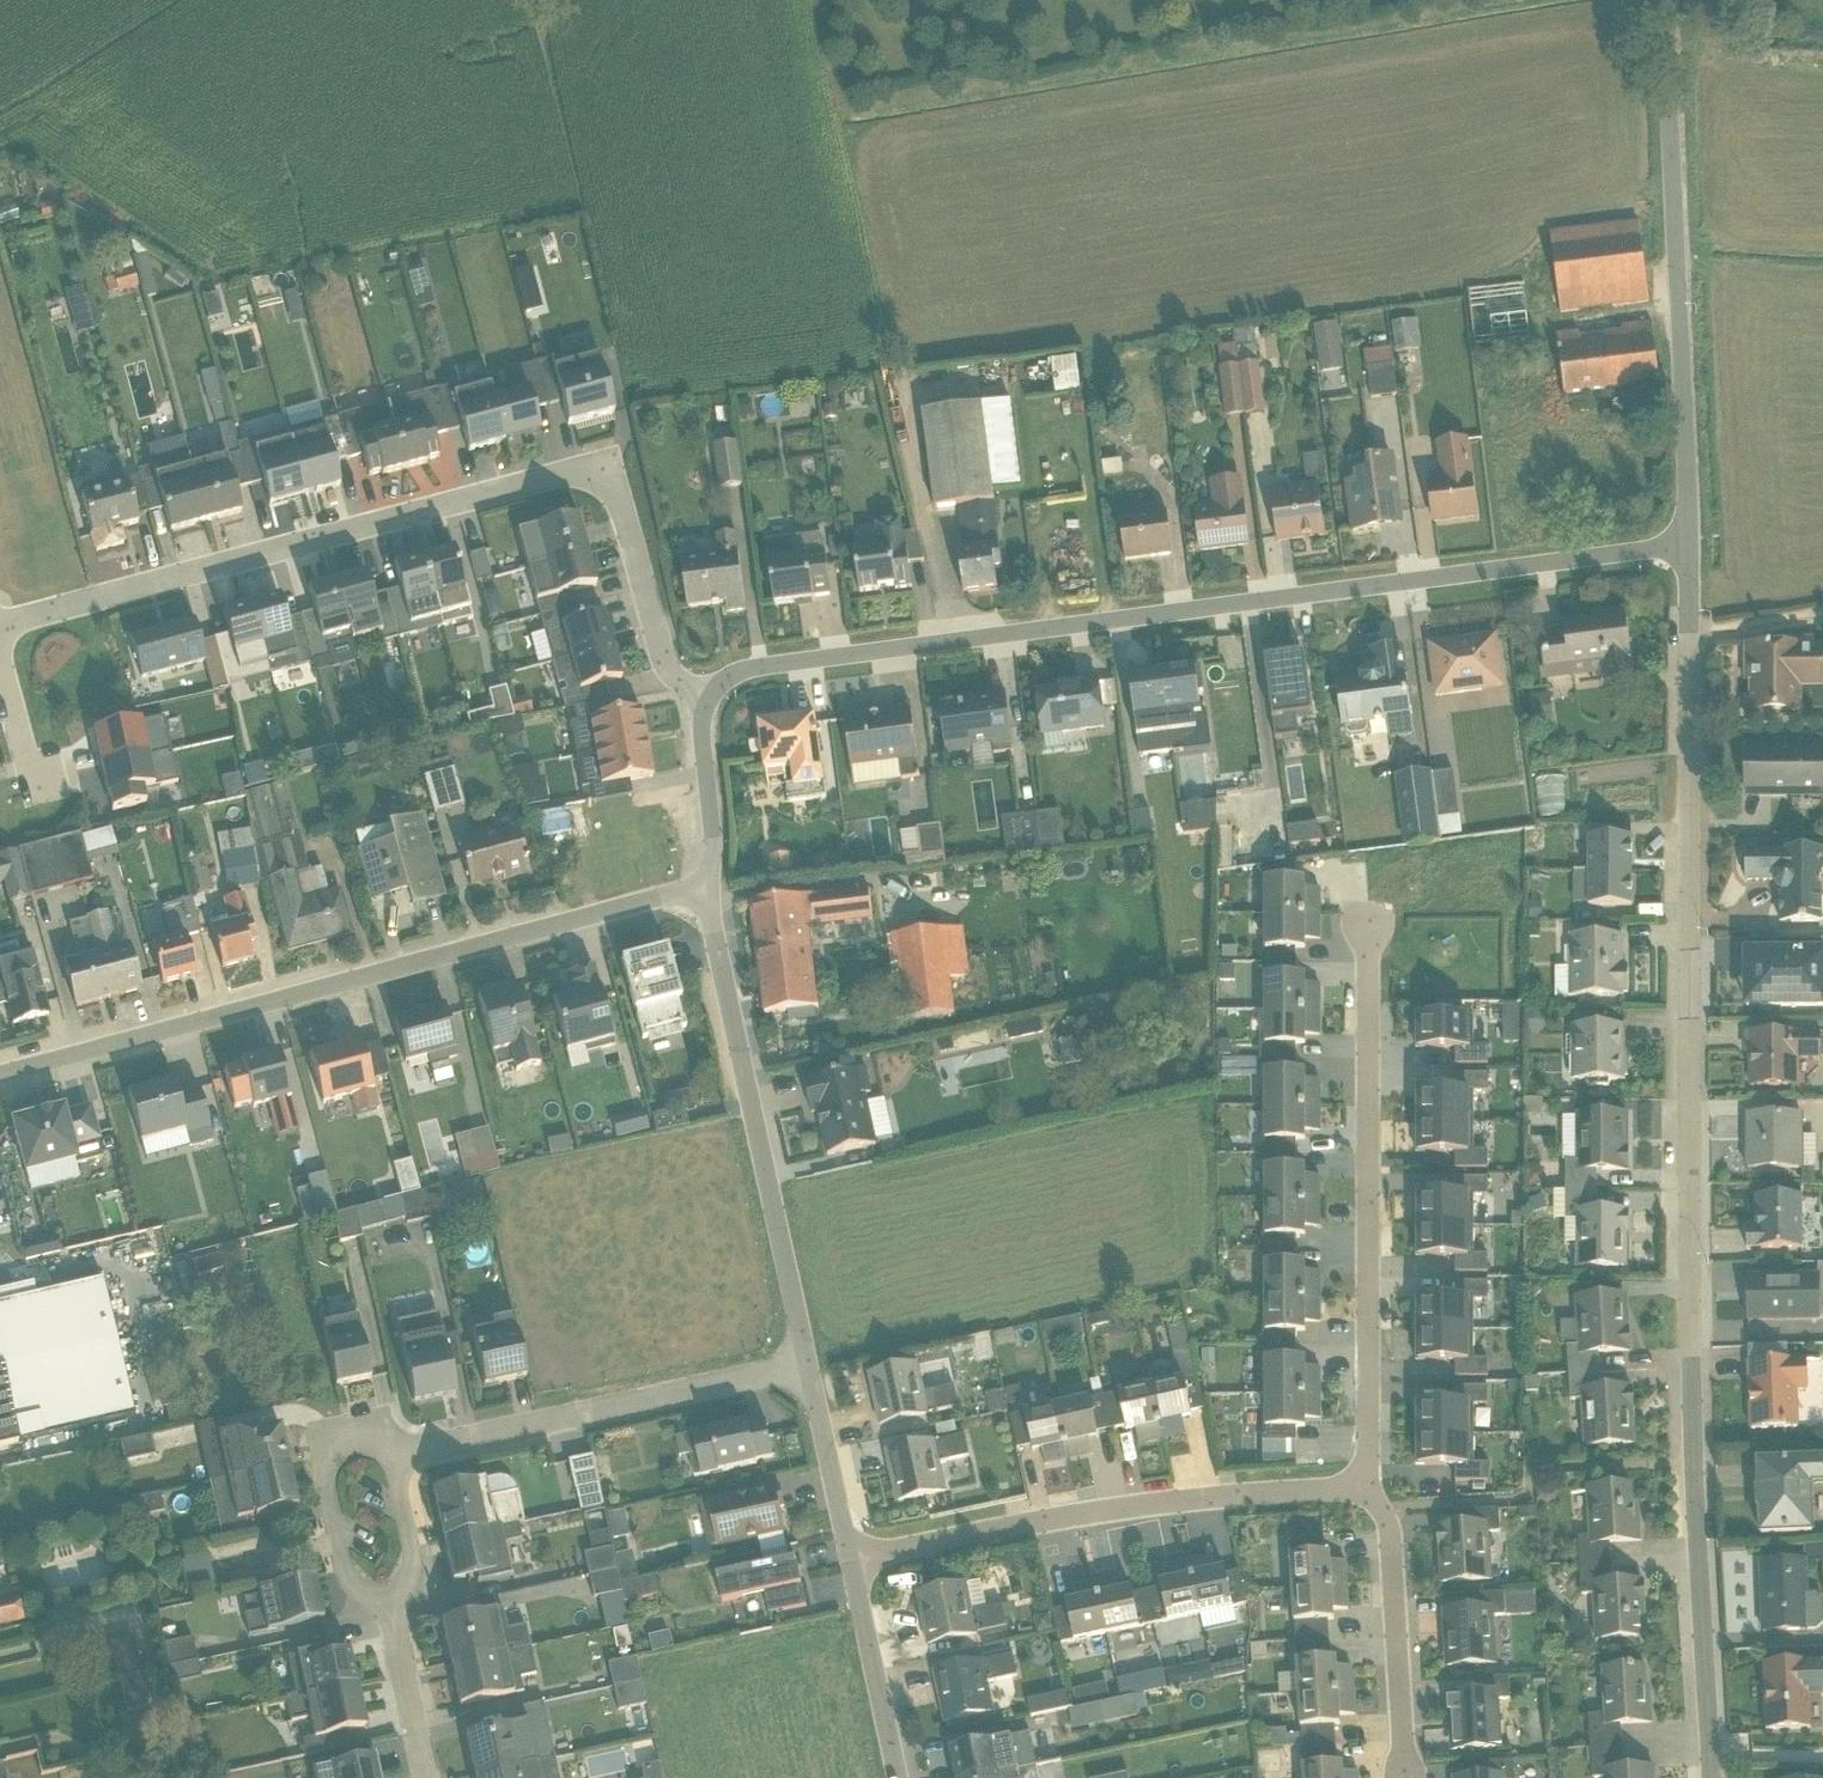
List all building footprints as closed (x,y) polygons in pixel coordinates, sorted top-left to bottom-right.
[(1554,237),(1560,310),(1643,302),(1637,230),(1554,237)] [(86,276),(96,301),(123,291),(114,265),(86,276)] [(409,273),(393,275),(397,311),(414,309),(409,273)] [(1466,295),(1472,340),(1541,330),(1535,286),(1492,290),(1466,295)] [(263,288),(264,313),(281,312),(280,288),(263,288)] [(50,295),(55,338),(72,336),(68,293),(50,295)] [(191,323),(205,319),(199,297),(184,301),(191,323)] [(1399,320),(1375,323),(1380,351),(1404,347),(1399,320)] [(1324,328),(1302,327),(1300,386),(1323,386),(1324,328)] [(1564,403),(1658,389),(1648,327),(1555,341),(1564,403)] [(1207,350),(1209,416),(1247,415),(1245,362),(1226,362),(1225,349),(1207,350)] [(1353,400),(1381,399),(1379,350),(1352,351),(1353,400)] [(566,431),(612,419),(597,363),(585,367),(583,358),(535,370),(546,412),(559,409),(566,431)] [(1036,390),(1065,390),(1064,359),(1036,360),(1036,390)] [(493,450),(533,439),(521,397),(481,408),(493,450)] [(1008,485),(1001,399),(912,407),(920,509),(982,503),(981,487),(1008,485)] [(397,477),(434,466),(415,402),(378,413),(397,477)] [(493,450),(481,408),(442,418),(454,461),(493,450)] [(397,477),(378,413),(338,425),(357,489),(397,477)] [(295,504),(334,492),(315,429),(276,441),(295,504)] [(295,504),(276,441),(234,453),(253,516),(295,504)] [(703,443),(704,489),(725,488),(723,442),(703,443)] [(1434,523),(1476,518),(1467,443),(1432,447),(1436,487),(1430,487),(1434,523)] [(1308,479),(1305,455),(1289,456),(1292,481),(1308,479)] [(196,532),(232,521),(213,458),(178,468),(196,532)] [(1353,540),(1397,535),(1389,459),(1345,464),(1353,540)] [(155,544),(196,532),(178,468),(136,481),(155,544)] [(1195,561),(1249,553),(1238,481),(1205,487),(1208,509),(1188,512),(1195,561)] [(94,560),(143,545),(125,486),(76,502),(94,560)] [(1271,548),(1321,543),(1315,488),(1265,493),(1271,548)] [(960,597),(1003,591),(990,508),(955,513),(962,557),(954,558),(960,597)] [(1121,567),(1170,561),(1164,516),(1115,522),(1121,567)] [(508,542),(517,577),(583,558),(574,524),(508,542)] [(854,601),(909,593),(899,527),(871,532),(874,554),(848,558),(854,601)] [(767,614),(831,605),(822,539),(785,544),(788,566),(768,569),(765,548),(759,549),(767,614)] [(681,625),(744,615),(733,543),(713,546),(713,559),(672,566),(681,625)] [(428,626),(465,616),(448,555),(412,565),(428,626)] [(527,610),(593,591),(583,558),(517,577),(527,610)] [(428,626),(412,565),(379,574),(395,634),(428,626)] [(346,651),(380,640),(361,580),(327,591),(346,651)] [(311,662),(346,651),(327,591),(292,601),(311,662)] [(255,673),(288,664),(269,604),(238,614),(250,654),(255,673)] [(1632,675),(1622,609),(1534,622),(1543,689),(1632,675)] [(250,654),(238,614),(207,623),(219,663),(250,654)] [(536,637),(545,669),(608,651),(599,619),(536,637)] [(130,688),(197,670),(186,627),(119,644),(130,688)] [(1437,698),(1503,688),(1494,633),(1428,643),(1437,698)] [(1337,727),(1409,716),(1397,643),(1325,654),(1337,727)] [(1822,692),(1822,648),(1743,646),(1742,728),(1795,728),(1796,692),(1822,692)] [(555,703),(618,685),(608,651),(545,669),(555,703)] [(1305,658),(1265,664),(1277,744),(1299,741),(1297,722),(1313,720),(1305,658)] [(1198,726),(1189,665),(1153,670),(1162,732),(1198,726)] [(1129,736),(1162,732),(1153,670),(1120,675),(1129,736)] [(1038,740),(1103,732),(1097,679),(1031,687),(1038,740)] [(944,764),(1010,754),(1000,693),(934,703),(944,764)] [(1532,696),(1513,701),(1517,719),(1536,715),(1532,696)] [(900,781),(920,778),(908,706),(839,717),(848,772),(897,764),(900,781)] [(575,764),(645,751),(638,716),(611,721),(608,709),(566,716),(575,764)] [(787,791),(818,787),(809,718),(753,725),(759,770),(784,767),(787,791)] [(93,743),(99,773),(170,760),(162,725),(93,743)] [(550,742),(528,749),(539,787),(561,781),(550,742)] [(1822,801),(1822,752),(1740,749),(1738,798),(1822,801)] [(651,782),(645,751),(575,764),(580,795),(651,782)] [(317,753),(299,755),(301,769),(319,767),(317,753)] [(175,788),(170,760),(99,773),(107,819),(148,812),(145,794),(175,788)] [(1388,842),(1446,834),(1437,768),(1378,776),(1388,842)] [(440,774),(409,779),(415,816),(446,811),(440,774)] [(540,793),(567,892),(599,883),(572,784),(540,793)] [(1202,802),(1167,803),(1168,831),(1202,830),(1202,802)] [(993,851),(1050,846),(1047,813),(990,818),(993,851)] [(399,916),(440,903),(415,822),(375,834),(380,851),(350,860),(365,911),(394,902),(399,916)] [(885,832),(889,859),(928,854),(924,827),(885,832)] [(1297,845),(1296,827),(1272,829),(1273,847),(1297,845)] [(463,898),(525,882),(511,831),(449,848),(463,898)] [(201,839),(207,889),(238,885),(232,835),(201,839)] [(76,884),(65,836),(0,850),(0,900),(76,884)] [(1588,875),(1631,875),(1631,840),(1587,840),(1588,875)] [(1822,922),(1822,847),(1742,847),(1741,885),(1779,885),(1779,922),(1822,922)] [(755,855),(754,871),(777,872),(777,856),(755,855)] [(1631,875),(1588,875),(1588,909),(1631,908),(1631,875)] [(1259,879),(1259,913),(1300,912),(1299,878),(1259,879)] [(281,960),(347,941),(335,898),(295,910),(287,881),(260,888),(281,960)] [(760,1017),(814,1010),(800,899),(746,906),(760,1017)] [(243,968),(238,953),(250,949),(236,903),(216,910),(223,933),(198,940),(210,978),(243,968)] [(1260,950),(1300,949),(1300,912),(1259,913),(1260,950)] [(940,927),(888,929),(892,1017),(945,1014),(940,927)] [(1569,999),(1622,998),(1622,935),(1568,936),(1569,999)] [(150,994),(187,983),(176,945),(139,956),(150,994)] [(1822,1006),(1822,951),(1822,948),(1737,949),(1737,1007),(1822,1006)] [(628,1043),(675,1030),(653,950),(606,963),(628,1043)] [(96,1011),(132,999),(118,955),(82,967),(96,1011)] [(551,1060),(608,1044),(585,965),(554,974),(561,998),(535,1005),(551,1060)] [(96,1011),(82,967),(49,977),(63,1021),(96,1011)] [(1261,975),(1260,1007),(1300,1008),(1301,976),(1261,975)] [(41,1026),(30,982),(0,990),(0,1025),(3,1036),(41,1026)] [(506,1077),(535,1069),(511,986),(465,999),(482,1057),(499,1052),(506,1077)] [(399,1079),(452,1061),(434,1007),(381,1025),(399,1079)] [(1259,1043),(1299,1044),(1300,1008),(1260,1007),(1259,1043)] [(1417,1021),(1417,1053),(1474,1053),(1474,1021),(1417,1021)] [(1570,1083),(1623,1084),(1625,1025),(1572,1024),(1570,1083)] [(1814,1062),(1814,1031),(1741,1030),(1741,1089),(1795,1089),(1795,1062),(1814,1062)] [(320,1112),(371,1098),(355,1038),(334,1044),(336,1055),(307,1063),(320,1112)] [(240,1074),(222,1079),(240,1144),(295,1128),(277,1060),(239,1069),(240,1074)] [(819,1160),(878,1149),(863,1068),(804,1080),(819,1160)] [(1260,1072),(1260,1105),(1301,1106),(1301,1072),(1260,1072)] [(181,1153),(207,1145),(190,1090),(168,1097),(164,1084),(113,1100),(128,1147),(175,1132),(181,1153)] [(1417,1125),(1475,1125),(1475,1094),(1416,1094),(1417,1125)] [(1260,1141),(1301,1141),(1301,1106),(1260,1105),(1260,1141)] [(25,1185),(101,1164),(85,1108),(11,1130),(25,1185)] [(1573,1172),(1626,1173),(1628,1110),(1575,1109),(1573,1172)] [(1744,1171),(1801,1169),(1800,1113),(1743,1115),(1744,1171)] [(658,1114),(636,1118),(639,1135),(661,1130),(658,1114)] [(598,1143),(632,1139),(629,1116),(595,1120),(598,1143)] [(1416,1157),(1475,1157),(1475,1125),(1417,1125),(1416,1157)] [(439,1139),(447,1179),(480,1173),(472,1132),(439,1139)] [(550,1141),(530,1143),(531,1159),(551,1158),(550,1141)] [(1259,1168),(1260,1202),(1301,1201),(1301,1167),(1259,1168)] [(1551,1190),(1539,1190),(1539,1218),(1551,1218),(1551,1190)] [(1748,1248),(1801,1247),(1800,1193),(1748,1194),(1748,1248)] [(345,1234),(409,1220),(403,1196),(315,1217),(322,1247),(347,1241),(345,1234)] [(1417,1230),(1474,1230),(1474,1199),(1416,1199),(1417,1230)] [(1260,1237),(1301,1237),(1301,1201),(1260,1202),(1260,1237)] [(0,1214),(0,1231),(22,1226),(24,1233),(14,1235),(19,1258),(49,1252),(40,1206),(0,1214)] [(1575,1272),(1628,1271),(1627,1208),(1573,1210),(1575,1272)] [(1550,1219),(1549,1244),(1561,1244),(1561,1220),(1550,1219)] [(1417,1230),(1416,1261),(1474,1261),(1474,1230),(1417,1230)] [(1259,1263),(1257,1295),(1303,1297),(1304,1265),(1259,1263)] [(1742,1322),(1816,1319),(1814,1273),(1740,1276),(1742,1322)] [(1575,1357),(1626,1353),(1622,1293),(1571,1297),(1575,1357)] [(1255,1331),(1301,1333),(1303,1297),(1257,1295),(1255,1331)] [(1416,1334),(1474,1333),(1472,1304),(1415,1304),(1416,1334)] [(324,1391),(362,1382),(347,1318),(309,1327),(324,1391)] [(475,1391),(523,1380),(507,1318),(460,1329),(475,1391)] [(404,1403),(445,1393),(430,1329),(388,1339),(404,1403)] [(1173,1348),(1171,1330),(1154,1331),(1156,1350),(1173,1348)] [(1474,1333),(1416,1334),(1415,1365),(1473,1364),(1474,1333)] [(1806,1389),(1805,1358),(1748,1359),(1749,1428),(1794,1427),(1794,1389),(1806,1389)] [(1260,1360),(1260,1393),(1301,1393),(1301,1360),(1260,1360)] [(67,1440),(42,1362),(0,1372),(0,1452),(67,1440)] [(873,1433),(957,1415),(952,1389),(923,1396),(916,1365),(861,1376),(873,1433)] [(1155,1427),(1187,1417),(1176,1382),(1144,1392),(1155,1427)] [(1584,1452),(1634,1448),(1628,1386),(1578,1390),(1584,1452)] [(974,1397),(979,1416),(1009,1408),(1005,1389),(974,1397)] [(1155,1427),(1144,1392),(1112,1401),(1122,1436),(1155,1427)] [(1260,1429),(1301,1429),(1301,1393),(1260,1393),(1260,1429)] [(1060,1447),(1096,1438),(1087,1400),(1051,1408),(1060,1447)] [(1416,1408),(1416,1438),(1472,1438),(1472,1407),(1416,1408)] [(1060,1447),(1051,1408),(1018,1416),(1027,1454),(1060,1447)] [(692,1476),(771,1461),(763,1419),(683,1434),(692,1476)] [(944,1424),(924,1427),(927,1440),(946,1436),(944,1424)] [(211,1437),(221,1482),(280,1469),(270,1425),(211,1437)] [(969,1459),(963,1434),(882,1453),(895,1509),(946,1498),(939,1466),(969,1459)] [(1416,1438),(1416,1469),(1472,1469),(1472,1438),(1416,1438)] [(137,1441),(103,1443),(104,1462),(138,1460),(137,1441)] [(1751,1458),(1754,1533),(1807,1531),(1805,1482),(1822,1481),(1822,1455),(1751,1458)] [(561,1515),(586,1510),(575,1457),(550,1462),(561,1515)] [(229,1522),(288,1509),(280,1469),(221,1482),(229,1522)] [(415,1496),(426,1545),(489,1531),(478,1482),(415,1496)] [(1584,1547),(1640,1543),(1637,1485),(1580,1488),(1584,1547)] [(707,1551),(783,1536),(774,1492),(698,1507),(707,1551)] [(118,1518),(145,1515),(143,1498),(116,1501),(118,1518)] [(1438,1586),(1490,1583),(1487,1522),(1435,1525),(1438,1586)] [(435,1586),(498,1572),(489,1531),(426,1545),(435,1586)] [(614,1549),(567,1557),(575,1600),(606,1595),(607,1604),(639,1598),(635,1579),(620,1582),(614,1549)] [(1287,1553),(1288,1587),(1327,1585),(1326,1551),(1287,1553)] [(1758,1633),(1803,1632),(1802,1559),(1757,1559),(1758,1633)] [(800,1610),(789,1561),(711,1578),(717,1607),(764,1597),(768,1617),(800,1610)] [(174,1583),(194,1577),(190,1562),(170,1567),(174,1583)] [(1195,1619),(1229,1611),(1219,1569),(1185,1578),(1195,1619)] [(1195,1619),(1185,1578),(1153,1586),(1163,1627),(1195,1619)] [(1593,1642),(1644,1640),(1641,1580),(1590,1583),(1593,1642)] [(256,1636),(314,1623),(305,1581),(246,1595),(256,1636)] [(922,1646),(1008,1627),(1004,1609),(969,1617),(962,1585),(911,1596),(922,1646)] [(1290,1624),(1329,1622),(1327,1585),(1288,1587),(1290,1624)] [(1103,1639),(1136,1630),(1124,1588),(1091,1597),(1103,1639)] [(1508,1593),(1490,1597),(1494,1613),(1511,1610),(1508,1593)] [(1103,1639),(1091,1597),(1057,1606),(1069,1649),(1103,1639)] [(1443,1668),(1496,1665),(1492,1607),(1439,1611),(1443,1668)] [(430,1626),(439,1668),(521,1649),(512,1608),(430,1626)] [(604,1609),(591,1611),(594,1633),(607,1631),(604,1609)] [(647,1636),(629,1641),(633,1654),(650,1649),(647,1636)] [(107,1711),(128,1706),(113,1641),(92,1646),(107,1711)] [(145,1648),(151,1673),(179,1666),(173,1641),(145,1648)] [(282,1656),(291,1699),(345,1688),(336,1645),(282,1656)] [(449,1710),(531,1692),(521,1649),(439,1668),(449,1710)] [(1759,1660),(1762,1729),(1809,1728),(1808,1697),(1822,1696),(1822,1657),(1759,1660)] [(1014,1679),(1010,1658),(931,1673),(942,1729),(993,1720),(987,1684),(1014,1679)] [(1290,1662),(1293,1694),(1333,1691),(1331,1659),(1290,1662)] [(591,1664),(597,1715),(626,1712),(620,1661),(591,1664)] [(1601,1725),(1649,1723),(1647,1665),(1598,1667),(1601,1725)] [(299,1741),(353,1730),(345,1688),(291,1699),(299,1741)] [(1295,1729),(1335,1727),(1333,1691),(1293,1694),(1295,1729)] [(1451,1749),(1500,1748),(1498,1691),(1449,1692),(1451,1749)] [(1125,1695),(1056,1712),(1061,1731),(1130,1714),(1125,1695)] [(466,1777),(467,1777),(543,1760),(534,1721),(456,1740),(466,1777)] [(950,1777),(994,1777),(1033,1770),(1026,1736),(945,1752),(950,1777)] [(305,1777),(365,1777),(360,1757),(303,1770),(305,1777)] [(543,1760),(467,1777),(548,1777),(543,1760)] [(1301,1777),(1339,1777),(1338,1765),(1301,1767),(1301,1777)] [(615,1777),(643,1777),(640,1766),(614,1772),(615,1777)] [(1654,1767),(1603,1768),(1603,1777),(1654,1777),(1654,1767)] [(1033,1770),(994,1777),(1034,1777),(1033,1770)]
